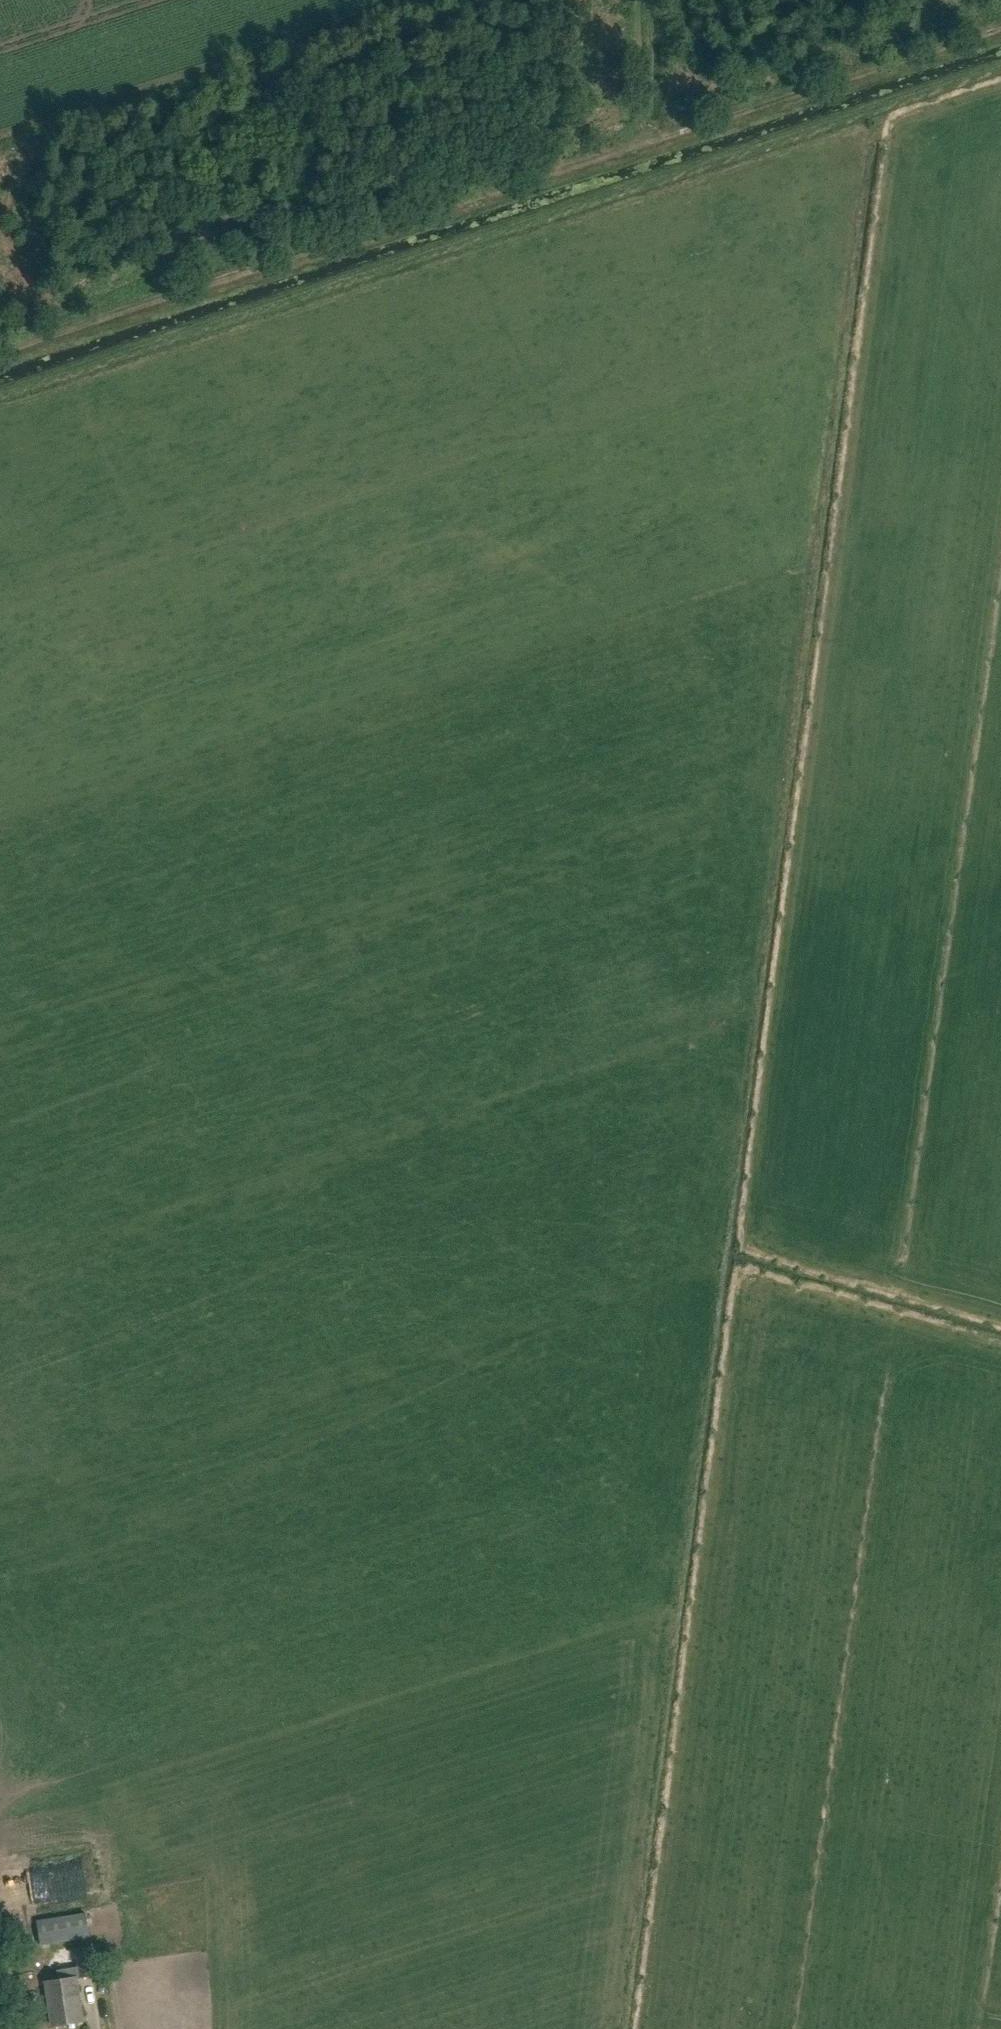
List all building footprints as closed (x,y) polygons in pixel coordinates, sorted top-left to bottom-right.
[(96,1976),(92,1945),(75,1948),(77,1965),(55,1968),(57,1981),(43,1983),(50,2026),(81,2022),(74,1979),(96,1976)]
